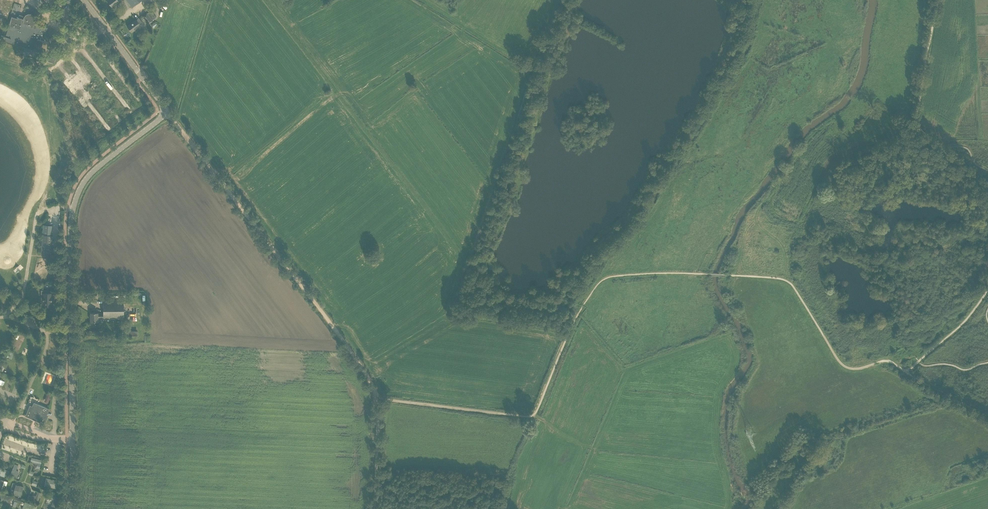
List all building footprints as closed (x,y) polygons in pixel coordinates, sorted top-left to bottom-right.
[(148,25),(153,21),(147,13),(142,16),(148,25)] [(34,15),(31,14),(28,14),(25,15),(23,18),(23,19),(22,18),(22,17),(19,16),(18,17),(17,17),(18,18),(18,19),(12,17),(9,25),(8,25),(8,26),(15,28),(10,42),(34,49),(37,39),(42,41),(46,28),(44,27),(45,26),(43,25),(42,26),(34,24),(35,21),(35,18),(34,15)] [(142,24),(143,23),(138,17),(127,26),(131,32),(138,27),(139,29),(143,26),(142,24)] [(51,255),(52,235),(42,234),(41,254),(51,255)] [(21,264),(14,270),(16,273),(23,267),(21,264)] [(51,293),(47,293),(47,290),(41,290),(41,296),(43,296),(43,303),(41,303),(41,308),(47,308),(47,305),(51,305),(51,301),(52,301),(52,297),(51,297),(51,293)] [(103,319),(123,319),(123,300),(103,300),(103,314),(97,314),(97,312),(91,312),(91,322),(98,322),(97,318),(103,318),(103,319)] [(30,373),(32,366),(25,364),(23,371),(30,373)] [(45,415),(48,409),(34,403),(32,407),(30,406),(26,416),(39,421),(39,420),(44,422),(47,415),(45,415)] [(20,470),(17,469),(19,464),(15,463),(10,475),(17,478),(20,470)] [(5,476),(6,473),(8,474),(10,469),(0,467),(0,475),(5,476)] [(56,488),(58,480),(44,477),(43,485),(56,488)] [(13,494),(21,496),(24,486),(16,484),(13,494)] [(34,490),(34,496),(30,495),(30,499),(40,500),(41,491),(34,490)] [(13,497),(1,492),(0,494),(0,500),(9,504),(13,497)] [(37,506),(25,501),(22,508),(36,508),(37,506)]
